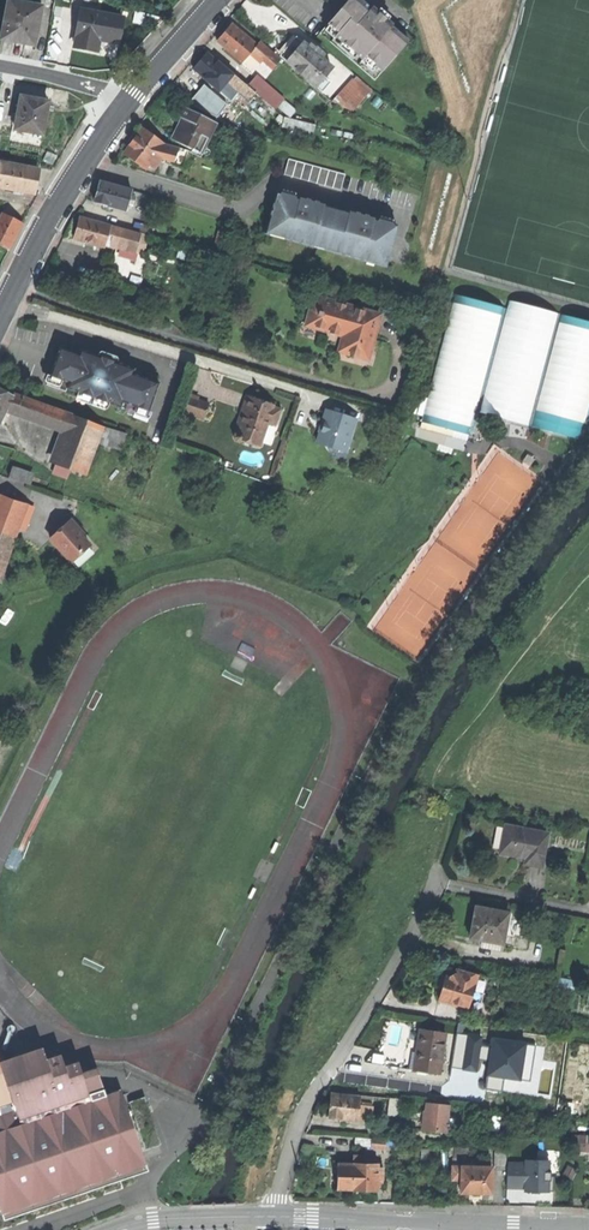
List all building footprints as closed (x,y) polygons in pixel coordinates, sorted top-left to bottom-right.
[(329,23),(340,32),(336,36),(363,58),(366,55),(383,70),(408,41),(391,26),(393,24),(373,7),(371,9),(361,0),(349,0),(338,12),(329,23)] [(18,43),(35,46),(42,7),(9,1),(2,40),(18,43)] [(85,49),(97,51),(99,40),(118,44),(122,20),(83,12),(76,47),(85,49)] [(375,79),(383,70),(366,55),(363,58),(336,36),(340,32),(329,23),(321,33),(375,79)] [(254,52),(259,46),(257,45),(234,24),(226,33),(219,41),(229,50),(244,63),(254,52)] [(261,41),(257,45),(259,46),(254,52),(259,57),(268,47),(261,41)] [(289,62),(316,86),(332,68),(305,44),(297,53),(289,62)] [(282,59),(268,47),(259,57),(266,63),(274,69),(282,59)] [(241,66),(244,63),(229,50),(226,53),(241,66)] [(217,89),(226,80),(231,73),(208,54),(202,60),(194,70),(217,89)] [(264,81),(274,69),(266,63),(256,74),(264,81)] [(226,80),(230,84),(237,76),(232,72),(231,73),(226,80)] [(282,97),(264,81),(256,74),(247,85),(255,92),(273,108),(282,97)] [(335,96),(351,112),(373,89),(357,74),(335,96)] [(249,99),(255,92),(247,85),(237,76),(230,84),(249,99)] [(207,112),(210,105),(205,102),(206,100),(192,89),(187,98),(197,107),(207,112)] [(16,131),(43,135),(49,103),(35,101),(22,99),(16,131)] [(210,105),(220,115),(227,109),(217,99),(210,105)] [(173,140),(203,154),(218,122),(186,108),(182,117),(184,118),(173,140)] [(159,122),(173,140),(184,118),(182,117),(165,109),(161,116),(159,122)] [(125,153),(146,168),(148,165),(158,152),(163,144),(143,129),(134,141),(125,153)] [(158,152),(164,154),(186,160),(188,151),(163,144),(158,152)] [(154,169),(164,156),(158,152),(148,165),(154,169)] [(164,154),(164,156),(162,163),(183,169),(186,160),(164,154)] [(285,175),(341,191),(346,175),(289,159),(285,175)] [(0,164),(0,187),(35,193),(37,182),(39,171),(0,164)] [(95,202),(126,210),(131,191),(100,182),(98,192),(95,202)] [(324,206),(277,193),(267,227),(288,233),(286,239),(298,242),(314,246),(315,240),(339,246),(338,253),(352,257),(366,261),(368,254),(387,260),(397,226),(350,213),(348,220),(323,213),(324,206)] [(350,213),(324,206),(323,213),(348,220),(350,213)] [(10,251),(16,239),(23,225),(2,214),(0,219),(0,246),(10,251)] [(79,229),(76,239),(106,247),(106,245),(111,225),(82,217),(79,229)] [(132,229),(144,233),(147,234),(149,226),(134,222),(132,229)] [(123,228),(111,225),(106,245),(118,248),(118,246),(123,228)] [(266,233),(286,239),(288,233),(267,227),(266,233)] [(143,234),(123,228),(118,246),(138,252),(143,234)] [(144,233),(143,234),(138,252),(147,254),(152,235),(147,234),(144,233)] [(314,246),(338,253),(339,246),(315,240),(314,246)] [(386,266),(387,260),(368,254),(366,261),(386,266)] [(315,297),(312,307),(320,309),(323,299),(315,297)] [(532,422),(556,309),(507,298),(483,412),(532,422)] [(381,315),(323,299),(320,309),(312,307),(307,325),(327,331),(347,336),(342,352),(369,359),(381,315)] [(588,415),(588,319),(558,313),(535,426),(585,437),(588,415)] [(55,365),(48,385),(68,392),(69,389),(130,410),(129,414),(146,421),(161,379),(62,344),(55,365)] [(12,399),(16,401),(17,397),(14,395),(0,388),(0,424),(12,399)] [(420,428),(451,439),(466,443),(468,435),(473,419),(453,413),(454,406),(452,399),(444,397),(426,391),(420,428)] [(15,394),(14,395),(17,397),(16,401),(10,411),(29,417),(34,401),(15,394)] [(182,411),(194,415),(199,400),(187,396),(182,411)] [(263,401),(252,397),(240,432),(237,433),(235,438),(237,441),(241,442),(244,440),(261,446),(262,442),(270,418),(278,420),(282,409),(274,407),(275,405),(263,401)] [(210,404),(199,400),(194,415),(205,418),(210,404)] [(74,415),(34,401),(29,417),(70,429),(74,415)] [(356,420),(327,411),(322,426),(317,443),(326,445),(328,449),(334,451),(337,449),(346,452),(351,438),(356,420)] [(101,425),(74,415),(70,429),(60,456),(87,465),(96,440),(101,425)] [(274,433),(278,420),(270,418),(262,442),(273,446),(277,434),(274,433)] [(127,433),(101,425),(96,440),(121,449),(127,433)] [(353,439),(351,438),(346,452),(337,449),(334,451),(332,456),(346,460),(353,439)] [(378,456),(388,459),(391,448),(381,445),(378,456)] [(84,474),(87,465),(60,456),(57,465),(71,470),(84,474)] [(68,478),(71,470),(57,465),(54,473),(68,478)] [(13,469),(10,478),(30,485),(33,476),(13,469)] [(0,504),(0,560),(7,563),(27,504),(3,495),(0,504)] [(60,530),(50,538),(71,561),(88,544),(89,544),(82,536),(83,535),(75,527),(74,528),(69,522),(60,530)] [(92,549),(88,544),(71,561),(77,567),(88,557),(86,554),(92,549)] [(548,833),(514,827),(512,842),(510,855),(526,858),(526,855),(536,857),(534,866),(542,867),(545,850),(548,833)] [(510,914),(478,907),(475,921),(471,938),(483,940),(481,946),(502,950),(510,914)] [(479,974),(458,968),(456,978),(447,975),(444,988),(441,999),(471,1007),(479,974)] [(489,976),(479,974),(471,1007),(477,1009),(481,994),(485,995),(489,976)] [(446,1033),(421,1029),(418,1049),(415,1070),(440,1074),(446,1033)] [(112,1093),(109,1084),(103,1086),(96,1068),(82,1072),(78,1061),(64,1065),(60,1054),(46,1058),(42,1047),(19,1055),(0,1048),(0,1105),(13,1101),(16,1110),(2,1114),(0,1108),(0,1229),(3,1229),(124,1189),(121,1181),(149,1171),(121,1089),(112,1093)] [(360,1097),(332,1095),(331,1106),(330,1119),(358,1122),(359,1107),(360,1097)] [(389,1116),(401,1117),(403,1100),(390,1099),(389,1116)] [(13,1101),(0,1105),(0,1108),(2,1114),(16,1110),(13,1101)] [(452,1106),(428,1104),(426,1119),(425,1132),(449,1134),(452,1106)] [(373,1108),(359,1107),(358,1122),(371,1123),(373,1108)] [(576,1133),(576,1151),(588,1151),(588,1133),(576,1133)] [(352,1147),(370,1149),(370,1139),(353,1138),(352,1147)] [(498,1170),(507,1170),(508,1154),(499,1153),(498,1170)] [(354,1155),(354,1164),(365,1164),(365,1155),(354,1155)] [(367,1160),(365,1155),(365,1164),(377,1164),(377,1160),(367,1160)] [(511,1155),(509,1182),(554,1186),(556,1159),(511,1155)] [(454,1182),(458,1182),(458,1168),(463,1168),(470,1168),(470,1160),(454,1160),(454,1182)] [(366,1191),(378,1191),(378,1180),(378,1176),(378,1168),(378,1164),(377,1164),(365,1164),(354,1164),(354,1165),(354,1189),(354,1191),(366,1191)] [(339,1189),(354,1189),(354,1165),(339,1165),(339,1189)] [(463,1182),(463,1195),(479,1195),(494,1195),(494,1168),(470,1168),(463,1168),(463,1182)]
